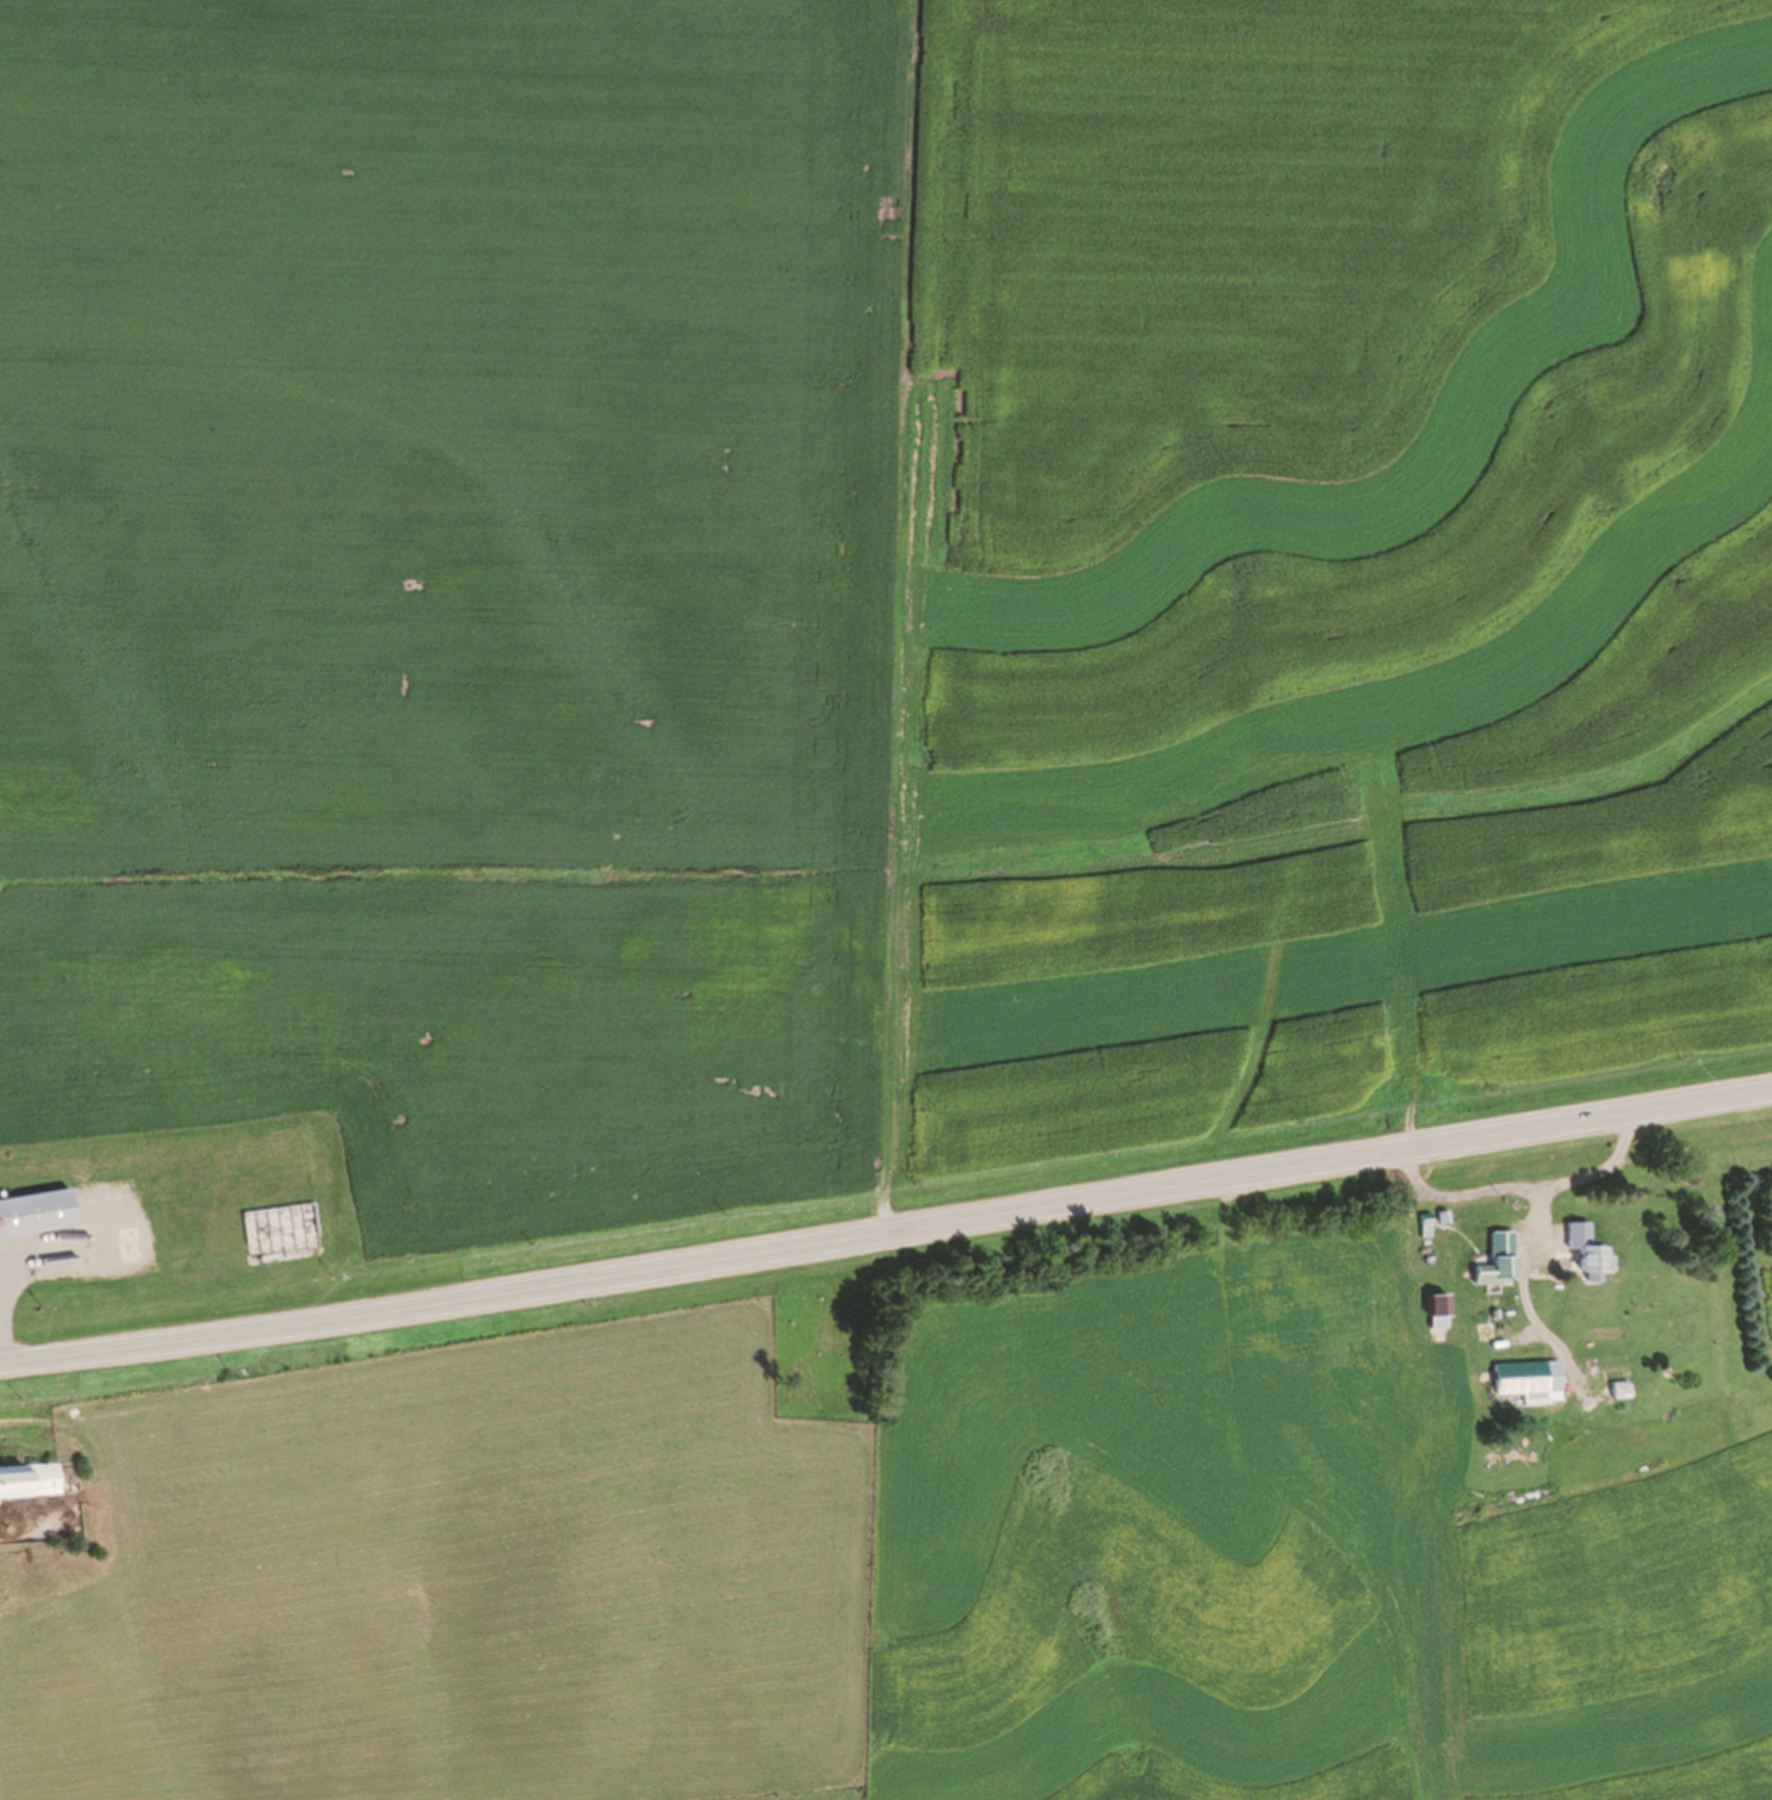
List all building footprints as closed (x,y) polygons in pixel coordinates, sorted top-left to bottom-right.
[(314,1205),(242,1212),(244,1230),(224,1233),(217,1167),(191,1170),(199,1253),(247,1247),(248,1257),(319,1250),(314,1205)] [(99,1173),(83,1177),(86,1193),(103,1190),(99,1173)] [(0,1199),(0,1238),(74,1227),(68,1190),(0,1199)] [(1513,1232),(1490,1233),(1490,1264),(1474,1265),(1474,1284),(1513,1284),(1513,1232)] [(1613,1272),(1613,1246),(1578,1246),(1578,1272),(1613,1272)] [(1448,1297),(1433,1297),(1433,1330),(1448,1330),(1448,1297)] [(1496,1364),(1496,1395),(1561,1394),(1560,1363),(1496,1364)] [(59,1498),(58,1465),(0,1468),(0,1500),(59,1498)]
